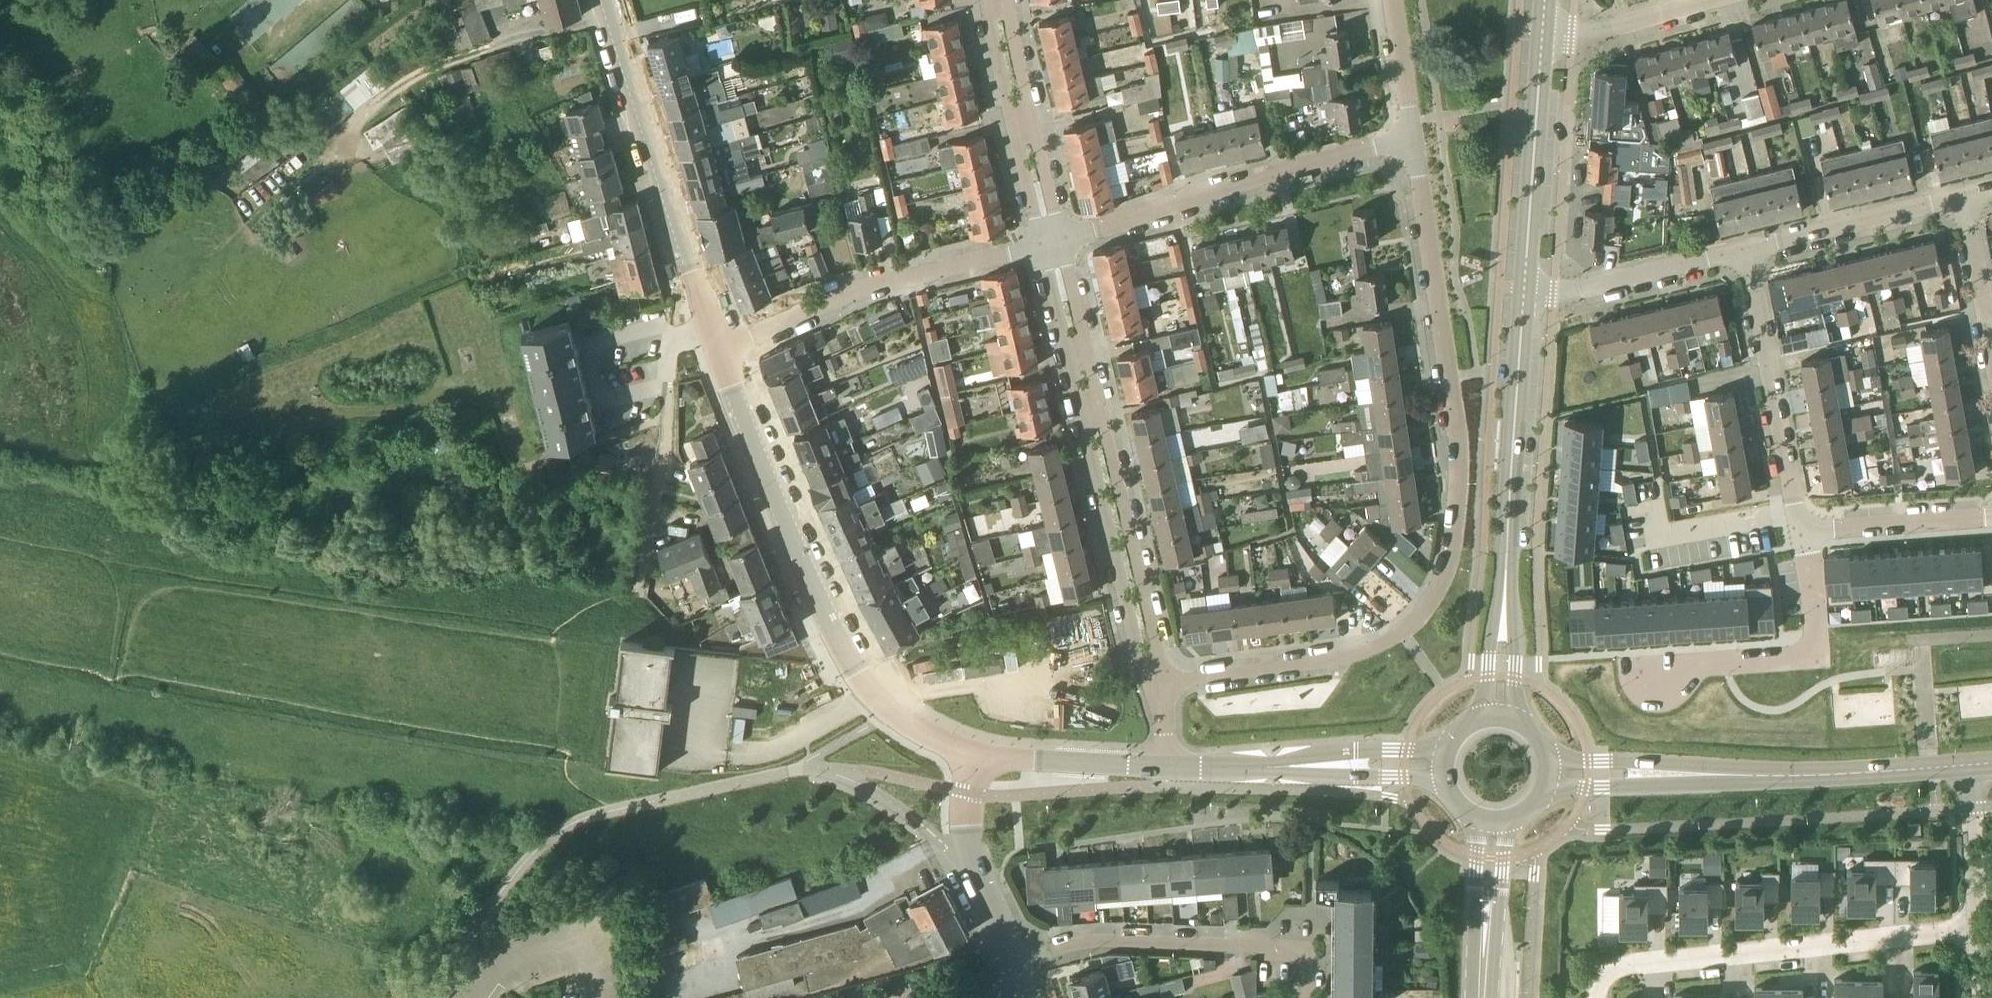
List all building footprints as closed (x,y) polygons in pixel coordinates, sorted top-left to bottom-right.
[(274,21),(282,14),(270,0),(256,0),(274,21)] [(290,8),(284,0),(270,0),(282,14),(290,8)] [(366,11),(356,0),(347,0),(344,2),(358,18),(366,11)] [(508,11),(522,7),(520,0),(505,0),(508,11)] [(548,24),(583,15),(579,0),(542,0),(548,24)] [(1170,12),(1169,0),(1165,0),(1158,1),(1159,13),(1170,12)] [(1170,12),(1181,10),(1180,0),(1169,0),(1170,12)] [(1860,44),(1855,28),(1856,27),(1848,0),(1840,0),(1823,5),(1833,39),(1837,51),(1860,44)] [(1904,19),(1899,0),(1873,0),(1879,21),(1881,26),(1890,23),(1888,18),(1902,14),(1904,19)] [(1926,7),(1924,0),(1899,0),(1904,19),(1913,16),(1912,11),(1926,7)] [(1951,6),(1949,0),(1924,0),(1926,7),(1940,3),(1942,8),(1951,6)] [(1974,0),(1949,0),(1951,6),(1955,20),(1978,13),(1974,0)] [(349,25),(358,18),(344,2),(336,9),(349,25)] [(1824,42),(1833,39),(1823,5),(1800,11),(1808,41),(1823,37),(1824,42)] [(341,32),(349,25),(336,9),(328,16),(341,32)] [(836,11),(821,13),(823,32),(839,30),(836,11)] [(1800,11),(1777,18),(1785,48),(1786,52),(1796,50),(1794,45),(1808,41),(1800,11)] [(1131,24),(1141,22),(1139,12),(1128,14),(1131,24)] [(1045,44),(1076,37),(1073,25),(1078,24),(1075,14),(1040,23),(1045,44)] [(333,39),(341,32),(328,16),(319,23),(333,39)] [(1227,17),(1217,19),(1220,29),(1229,27),(1227,17)] [(1771,52),(1785,48),(1777,18),(1753,25),(1761,54),(1762,54),(1763,59),(1772,56),(1771,52)] [(933,51),(963,44),(957,20),(923,28),(925,37),(930,36),(933,51)] [(866,31),(866,30),(864,21),(854,23),(857,33),(866,31)] [(1141,22),(1131,24),(1134,35),(1144,32),(1141,22)] [(325,46),(333,39),(319,23),(311,30),(325,46)] [(869,44),(880,41),(904,35),(901,23),(866,30),(866,31),(857,33),(859,44),(868,41),(869,44)] [(1274,78),(1269,47),(1268,43),(1283,40),(1280,23),(1256,27),(1260,48),(1266,91),(1276,90),(1274,78)] [(316,53),(325,46),(311,30),(303,37),(316,53)] [(1314,84),(1337,80),(1335,63),(1352,61),(1347,30),(1326,32),(1329,48),(1322,50),(1324,64),(1303,67),(1306,85),(1314,84)] [(1224,33),(1227,43),(1237,41),(1235,31),(1224,33)] [(1714,68),(1728,64),(1730,69),(1739,66),(1738,61),(1730,31),(1706,38),(1714,68)] [(649,42),(658,74),(664,94),(736,74),(740,72),(736,59),(718,64),(719,66),(692,74),(680,33),(649,42)] [(1226,44),(1227,43),(1224,33),(1215,35),(1217,45),(1226,44)] [(246,113),(263,100),(231,58),(214,54),(195,35),(170,56),(189,77),(201,66),(211,79),(215,76),(246,113)] [(1050,64),(1080,57),(1077,46),(1082,45),(1080,36),(1076,37),(1045,44),(1050,64)] [(1177,39),(1180,49),(1189,47),(1187,36),(1177,39)] [(308,60),(316,53),(303,37),(295,44),(308,60)] [(1714,68),(1706,38),(1682,45),(1691,74),(1705,70),(1707,75),(1716,73),(1714,68)] [(1170,52),(1180,49),(1177,39),(1167,42),(1170,52)] [(300,67),(308,60),(295,44),(286,51),(300,67)] [(938,75),(969,67),(963,44),(933,51),(938,75)] [(1691,74),(1682,45),(1659,51),(1668,81),(1667,81),(1669,86),(1678,83),(1677,78),(1691,74)] [(848,47),(828,51),(831,70),(852,66),(848,48),(848,47)] [(512,48),(472,60),(474,64),(463,68),(470,90),(480,87),(479,84),(503,75),(519,69),(518,66),(523,65),(521,58),(515,59),(512,48)] [(292,74),(300,67),(286,51),(278,58),(292,74)] [(1653,85),(1667,81),(1668,81),(1659,51),(1635,58),(1644,88),(1646,93),(1655,90),(1653,85)] [(1147,63),(1157,61),(1155,52),(1145,54),(1147,63)] [(1965,54),(1968,65),(1977,62),(1974,52),(1965,54)] [(1957,68),(1968,65),(1965,54),(1954,58),(1957,68)] [(1055,84),(1090,77),(1088,68),(1083,69),(1080,57),(1050,64),(1055,84)] [(1231,78),(1230,57),(1229,57),(1216,57),(1218,79),(1231,78)] [(283,81),(292,74),(278,58),(270,65),(283,81)] [(1125,102),(1159,95),(1156,79),(1161,78),(1157,61),(1147,63),(1151,81),(1122,87),(1125,102)] [(1865,65),(1872,88),(1884,85),(1877,61),(1865,65)] [(1979,67),(1981,78),(1991,75),(1991,63),(1979,67)] [(1645,123),(1629,65),(1614,64),(1614,65),(1612,65),(1598,69),(1598,70),(1596,69),(1594,100),(1587,102),(1586,114),(1593,118),(1592,118),(1589,120),(1588,137),(1612,139),(1650,141),(1645,123)] [(353,106),(386,84),(373,65),(340,88),(353,106)] [(1715,68),(1718,82),(1731,79),(1727,65),(1715,68)] [(1920,78),(1921,78),(1930,75),(1927,65),(1917,67),(1920,78)] [(939,99),(974,91),(969,67),(938,75),(942,89),(937,90),(939,99)] [(1911,81),(1920,78),(1917,67),(1908,70),(1911,81)] [(1981,78),(1979,67),(1972,69),(1975,80),(1981,78)] [(463,68),(440,76),(453,113),(475,106),(463,68)] [(726,89),(725,88),(739,84),(736,74),(664,94),(670,114),(718,100),(716,92),(726,89)] [(1060,106),(1095,98),(1104,96),(1099,75),(1090,77),(1055,84),(1060,106)] [(1938,79),(1941,88),(1953,85),(1950,75),(1938,79)] [(1938,79),(1932,80),(1923,83),(1925,93),(1941,88),(1938,79)] [(865,92),(875,89),(873,80),(863,83),(865,92)] [(1340,97),(1337,80),(1314,84),(1316,101),(1329,99),(1332,114),(1339,113),(1341,129),(1362,126),(1357,94),(1340,97)] [(1759,85),(1768,116),(1783,112),(1774,81),(1759,85)] [(1850,97),(1859,95),(1856,85),(1847,87),(1850,97)] [(1867,92),(1870,102),(1891,96),(1888,86),(1867,92)] [(1276,90),(1266,91),(1268,107),(1293,103),(1291,87),(1276,90)] [(1840,100),(1850,97),(1847,87),(1837,90),(1840,100)] [(317,138),(353,107),(339,88),(323,102),(321,100),(304,114),(304,113),(299,117),(306,126),(317,138)] [(867,103),(878,100),(875,89),(865,92),(867,103)] [(943,113),(945,123),(980,115),(974,91),(939,99),(934,100),(937,115),(943,113)] [(1863,104),(1870,102),(1867,92),(1860,94),(1863,104)] [(718,100),(670,114),(676,134),(745,114),(746,114),(740,94),(722,99),(724,108),(720,109),(718,100)] [(1743,98),(1748,120),(1765,115),(1760,94),(1743,98)] [(1662,97),(1650,99),(1651,111),(1664,110),(1662,97)] [(1799,100),(1802,110),(1813,108),(1810,97),(1799,100)] [(1793,113),(1802,110),(1799,100),(1790,102),(1793,113)] [(577,144),(603,137),(599,124),(605,123),(599,101),(567,111),(577,144)] [(1266,148),(1258,113),(1256,104),(1235,109),(1238,123),(1245,153),(1266,148)] [(920,118),(919,114),(930,112),(928,105),(878,117),(880,125),(878,125),(884,149),(929,138),(926,127),(900,133),(898,129),(897,129),(896,122),(897,122),(896,120),(900,119),(901,123),(920,118)] [(1831,118),(1841,115),(1838,106),(1828,108),(1831,118)] [(1813,123),(1831,118),(1828,108),(1810,113),(1813,123)] [(1161,129),(1159,119),(1165,118),(1163,110),(1147,113),(1152,131),(1161,129)] [(740,138),(739,134),(738,129),(748,126),(745,114),(676,134),(682,155),(740,138)] [(811,135),(823,131),(818,114),(806,118),(811,135)] [(1991,164),(1991,116),(1972,121),(1983,166),(1991,164)] [(1677,117),(1658,122),(1662,137),(1672,135),(1681,132),(1677,117)] [(1739,117),(1728,120),(1731,129),(1742,126),(1740,120),(1739,117)] [(1065,129),(1070,150),(1105,142),(1116,139),(1111,118),(1065,129)] [(1245,153),(1238,123),(1237,124),(1236,118),(1227,120),(1228,126),(1218,128),(1225,158),(1245,153)] [(1650,141),(1664,142),(1662,137),(1658,122),(1658,120),(1645,123),(1650,141)] [(1708,136),(1731,129),(1728,120),(1705,126),(1708,136)] [(1962,171),(1983,166),(1972,121),(1951,126),(1962,171)] [(1761,126),(1764,137),(1784,132),(1781,122),(1761,126)] [(423,147),(412,126),(381,142),(393,164),(423,147)] [(1197,133),(1204,163),(1225,158),(1218,128),(1204,132),(1203,126),(1195,128),(1196,133),(1197,133)] [(1748,141),(1764,137),(1761,126),(1745,130),(1748,141)] [(1941,176),(1962,171),(1951,126),(1930,131),(1941,176)] [(1161,129),(1152,131),(1154,141),(1164,139),(1161,129)] [(1684,142),(1694,139),(1691,129),(1681,132),(1684,142)] [(1184,131),(1175,133),(1183,168),(1204,163),(1197,133),(1196,133),(1185,136),(1184,131)] [(1672,135),(1674,144),(1684,142),(1681,132),(1672,135)] [(764,153),(761,143),(759,133),(740,138),(682,155),(687,175),(745,158),(764,153)] [(1720,138),(1722,148),(1739,144),(1736,133),(1720,138)] [(816,159),(826,156),(831,155),(825,135),(810,139),(816,159)] [(943,170),(945,169),(990,159),(985,135),(949,143),(938,146),(943,170)] [(1722,148),(1720,138),(1704,142),(1702,136),(1694,139),(1684,142),(1674,144),(1669,146),(1671,154),(1677,152),(1680,163),(1703,156),(1702,154),(1722,148)] [(585,175),(618,166),(612,146),(606,147),(603,137),(577,144),(585,175)] [(932,149),(932,147),(929,138),(884,149),(887,159),(911,153),(912,154),(932,149)] [(1882,143),(1893,188),(1914,183),(1903,138),(1882,143)] [(1664,142),(1650,141),(1612,139),(1611,147),(1591,145),(1588,177),(1606,178),(1605,195),(1615,196),(1615,194),(1647,197),(1648,185),(1615,183),(1616,179),(1617,179),(1618,163),(1638,164),(1638,168),(1666,170),(1668,142),(1664,142)] [(1070,150),(1075,170),(1105,163),(1103,152),(1107,151),(1105,142),(1070,150)] [(1873,193),(1893,188),(1882,143),(1862,148),(1873,193)] [(1852,198),(1873,193),(1862,148),(1841,153),(1852,198)] [(1728,173),(1724,153),(1723,149),(1715,151),(1716,157),(1709,159),(1713,176),(1728,173)] [(1831,203),(1852,198),(1841,153),(1820,159),(1831,203)] [(826,156),(816,159),(803,163),(813,197),(836,190),(826,156)] [(751,178),(751,177),(745,158),(687,175),(693,195),(751,178)] [(990,159),(945,169),(951,192),(965,189),(996,182),(990,159)] [(251,182),(265,171),(256,160),(242,171),(251,182)] [(1162,172),(1171,170),(1169,160),(1159,162),(1162,172)] [(1105,163),(1075,170),(1080,191),(1115,183),(1115,182),(1113,174),(1108,176),(1105,163)] [(1692,165),(1685,166),(1685,164),(1678,165),(1681,184),(1682,191),(1675,192),(1671,192),(1673,203),(1683,202),(1683,203),(1690,202),(1690,201),(1697,200),(1692,165)] [(1772,171),(1783,215),(1804,210),(1793,165),(1772,171)] [(598,211),(622,204),(620,195),(618,189),(624,187),(618,166),(585,175),(593,203),(596,212),(598,211)] [(1164,182),(1174,180),(1171,170),(1162,172),(1164,182)] [(1763,220),(1783,215),(1772,171),(1752,176),(1763,220)] [(704,233),(742,223),(737,202),(729,204),(726,194),(765,184),(764,179),(769,178),(767,173),(751,177),(751,178),(693,195),(698,212),(704,233)] [(1763,220),(1752,176),(1731,181),(1742,225),(1763,220)] [(1120,203),(1118,194),(1129,192),(1126,179),(1115,182),(1115,183),(1080,191),(1085,212),(1115,205),(1115,204),(1120,203)] [(1722,230),(1742,225),(1731,181),(1710,186),(1721,231),(1722,231),(1722,230)] [(996,182),(965,189),(969,204),(963,205),(966,214),(1001,206),(996,182)] [(864,213),(848,216),(856,248),(882,242),(870,192),(859,194),(864,213)] [(897,206),(907,204),(904,192),(894,194),(897,206)] [(1613,213),(1615,196),(1605,195),(1604,212),(1586,211),(1583,243),(1604,244),(1606,228),(1613,229),(1614,213),(1613,213)] [(622,204),(598,211),(601,220),(571,228),(574,241),(583,238),(589,237),(644,221),(638,199),(622,204)] [(745,233),(742,223),(704,233),(709,255),(720,252),(753,243),(832,223),(826,200),(761,215),(763,224),(749,229),(745,233)] [(899,216),(909,213),(907,204),(897,206),(899,216)] [(1007,230),(1001,206),(966,214),(966,215),(971,213),(975,228),(970,229),(972,238),(977,237),(1007,230)] [(1354,260),(1364,259),(1362,242),(1379,239),(1374,208),(1354,211),(1356,227),(1349,228),(1351,244),(1352,244),(1353,249),(1344,251),(1344,252),(1332,254),(1334,263),(1354,260)] [(611,257),(650,246),(644,221),(589,237),(583,238),(586,249),(598,247),(608,244),(611,257)] [(913,226),(903,228),(908,253),(918,251),(916,240),(917,240),(913,226)] [(1286,263),(1296,261),(1288,226),(1264,232),(1271,262),(1285,258),(1286,263)] [(1271,262),(1264,232),(1240,237),(1247,268),(1261,265),(1262,269),(1271,267),(1270,262),(1271,262)] [(1247,268),(1240,237),(1217,243),(1224,274),(1223,274),(1224,278),(1234,276),(1233,271),(1247,268)] [(1917,276),(1942,269),(1935,240),(1909,246),(1917,276)] [(809,255),(820,250),(817,241),(806,245),(809,255)] [(1172,255),(1181,252),(1179,242),(1169,244),(1172,255)] [(720,252),(732,284),(786,266),(781,254),(760,262),(753,243),(720,252)] [(1094,251),(1099,272),(1129,265),(1129,264),(1134,262),(1129,243),(1124,244),(1094,251)] [(1223,274),(1224,274),(1217,243),(1192,248),(1201,284),(1210,281),(1209,277),(1223,274)] [(617,280),(656,269),(650,246),(611,257),(607,258),(609,264),(613,263),(617,280)] [(1892,282),(1917,276),(1909,246),(1884,253),(1892,282)] [(831,274),(823,255),(822,252),(809,257),(817,279),(831,274)] [(1184,262),(1181,252),(1172,255),(1174,265),(1184,262)] [(1867,288),(1892,282),(1884,253),(1859,259),(1867,288)] [(1366,298),(1367,308),(1389,304),(1384,273),(1367,275),(1364,259),(1354,260),(1357,277),(1356,277),(1358,293),(1357,293),(1358,299),(1366,298)] [(1842,294),(1867,288),(1859,259),(1834,265),(1842,294)] [(1104,292),(1134,285),(1132,274),(1136,273),(1134,264),(1129,265),(1099,272),(1104,292)] [(1820,299),(1842,294),(1834,265),(1810,271),(1817,300),(1820,299)] [(742,308),(773,296),(768,283),(789,275),(786,266),(732,284),(742,308)] [(645,293),(661,289),(656,269),(617,280),(621,294),(644,288),(645,293)] [(981,278),(984,287),(989,285),(992,299),(992,300),(1022,293),(1016,269),(986,276),(987,277),(981,278)] [(1784,277),(1791,307),(1817,300),(1810,271),(1784,277)] [(1146,282),(1134,285),(1104,292),(1109,313),(1139,305),(1139,306),(1151,303),(1146,282)] [(1179,286),(1181,296),(1191,294),(1189,284),(1179,286)] [(920,303),(930,301),(927,291),(918,293),(920,303)] [(1949,305),(1946,291),(1935,293),(1938,307),(1949,305)] [(1006,321),(1027,316),(1022,293),(992,300),(992,299),(987,300),(989,310),(994,309),(997,323),(1006,321)] [(1716,340),(1712,326),(1726,322),(1718,293),(1692,300),(1703,344),(1716,340)] [(1191,294),(1181,296),(1183,306),(1194,304),(1191,294)] [(1898,311),(1908,309),(1904,295),(1895,298),(1898,311)] [(1322,317),(1343,314),(1341,298),(1319,302),(1322,317)] [(1888,314),(1898,311),(1895,298),(1884,300),(1888,314)] [(1703,344),(1692,300),(1667,306),(1674,335),(1673,335),(1677,351),(1680,364),(1680,365),(1692,362),(1688,348),(1703,344)] [(1251,354),(1248,339),(1240,303),(1230,305),(1238,341),(1239,341),(1245,365),(1247,375),(1257,372),(1256,371),(1270,368),(1267,354),(1254,357),(1253,353),(1251,354)] [(1141,317),(1139,306),(1139,305),(1109,313),(1114,334),(1148,326),(1146,316),(1141,317)] [(1674,335),(1667,306),(1642,312),(1649,341),(1673,335),(1674,335)] [(1846,309),(1850,322),(1860,320),(1857,306),(1846,309)] [(900,309),(885,316),(891,330),(907,323),(900,309)] [(1840,325),(1850,322),(1846,309),(1836,312),(1840,325)] [(1624,348),(1649,341),(1642,312),(1617,319),(1624,348)] [(1322,331),(1333,329),(1335,341),(1350,338),(1349,327),(1346,328),(1343,314),(1322,317),(1319,318),(1322,331)] [(1003,347),(1033,340),(1027,316),(1006,321),(997,323),(1001,338),(996,339),(998,349),(1003,348),(1003,347)] [(1598,354),(1624,348),(1617,319),(1590,325),(1598,354)] [(1367,350),(1395,346),(1391,320),(1363,324),(1367,350)] [(551,442),(597,430),(570,321),(524,332),(551,442)] [(1198,326),(1179,331),(1170,333),(1173,349),(1202,342),(1198,326)] [(1926,356),(1953,352),(1948,327),(1921,332),(1926,356)] [(929,340),(938,338),(936,328),(927,330),(929,340)] [(1825,328),(1808,332),(1810,345),(1828,340),(1825,328)] [(761,357),(770,381),(803,368),(798,355),(828,342),(827,341),(832,339),(829,334),(825,336),(822,329),(761,357)] [(1808,332),(1797,334),(1800,348),(1810,345),(1808,332)] [(1889,344),(1893,344),(1894,347),(1907,345),(1906,335),(1892,338),(1892,339),(1888,339),(1889,344)] [(929,340),(932,350),(935,361),(952,356),(947,336),(938,339),(938,338),(929,340)] [(1719,341),(1721,351),(1732,350),(1730,339),(1719,341)] [(999,362),(1002,373),(1039,365),(1033,340),(1003,347),(1003,348),(1006,360),(999,362)] [(1355,378),(1371,376),(1399,371),(1395,346),(1367,350),(1369,361),(1353,364),(1354,368),(1346,369),(1346,365),(1319,369),(1322,384),(1340,381),(1355,378)] [(1874,347),(1860,349),(1865,376),(1870,375),(1879,373),(1874,347)] [(1124,377),(1154,370),(1152,359),(1157,358),(1154,348),(1119,356),(1124,377)] [(1204,348),(1194,350),(1196,359),(1206,357),(1204,348)] [(1670,367),(1680,365),(1680,364),(1677,351),(1667,354),(1670,367)] [(1930,381),(1957,376),(1953,352),(1926,356),(1930,381)] [(1807,387),(1834,382),(1850,379),(1848,369),(1844,353),(1802,361),(1807,387)] [(1297,368),(1306,366),(1303,355),(1295,358),(1297,368)] [(1198,370),(1209,368),(1206,357),(1196,359),(1198,370)] [(1286,371),(1297,368),(1295,358),(1283,360),(1286,371)] [(895,381),(930,370),(926,359),(892,370),(895,381)] [(1631,362),(1634,376),(1645,373),(1641,360),(1631,362)] [(780,405),(811,393),(806,381),(825,373),(820,361),(803,368),(770,381),(780,405)] [(942,395),(959,391),(951,361),(935,365),(942,395)] [(1624,379),(1634,376),(1631,362),(1620,365),(1624,379)] [(1237,377),(1247,375),(1245,365),(1235,367),(1237,377)] [(1164,390),(1164,388),(1175,386),(1171,366),(1154,370),(1124,377),(1129,398),(1164,390)] [(1850,379),(1864,376),(1862,366),(1848,369),(1850,379)] [(1219,371),(1221,379),(1233,376),(1231,368),(1219,371)] [(1375,400),(1403,396),(1399,371),(1371,376),(1375,400)] [(1901,386),(1901,387),(1915,385),(1913,375),(1899,378),(1899,379),(1901,386)] [(1864,376),(1850,379),(1852,389),(1866,386),(1864,376)] [(1935,406),(1962,401),(1957,376),(1930,381),(1935,406)] [(1355,378),(1340,381),(1342,391),(1357,389),(1355,378)] [(1018,411),(1048,404),(1042,379),(1007,387),(1009,397),(1015,395),(1018,411)] [(1899,379),(1892,380),(1893,387),(1901,386),(1899,379)] [(1687,380),(1648,389),(1648,392),(1651,406),(1652,406),(1676,401),(1690,399),(1687,380)] [(1812,412),(1839,407),(1834,382),(1807,387),(1812,412)] [(811,393),(780,405),(790,430),(820,418),(814,405),(839,395),(834,384),(811,393)] [(1915,385),(1901,387),(1903,397),(1917,395),(1915,385)] [(949,426),(966,422),(959,391),(942,395),(949,426)] [(1711,422),(1738,417),(1733,391),(1706,396),(1690,399),(1692,409),(1694,425),(1711,422)] [(936,405),(933,394),(921,397),(924,410),(936,405)] [(1167,406),(1180,403),(1178,394),(1165,396),(1167,406)] [(1379,426),(1406,421),(1403,396),(1375,400),(1379,426)] [(1677,412),(1692,409),(1690,399),(1676,401),(1677,412)] [(1966,425),(1962,401),(1935,406),(1937,417),(1919,420),(1920,423),(1908,425),(1910,435),(1966,425)] [(1016,426),(1018,436),(1054,428),(1048,404),(1018,411),(1021,425),(1016,426)] [(924,410),(921,412),(918,413),(925,431),(943,424),(936,405),(924,410)] [(1138,439),(1165,432),(1159,407),(1132,414),(1138,439)] [(1871,413),(1841,419),(1839,407),(1812,412),(1817,437),(1873,426),(1888,423),(1886,411),(1871,414),(1871,413)] [(1273,417),(1276,433),(1292,430),(1289,413),(1273,417)] [(801,460),(837,447),(832,436),(850,429),(845,416),(796,435),(800,446),(797,450),(801,460)] [(1715,446),(1742,441),(1738,417),(1711,422),(1694,425),(1697,440),(1699,440),(1700,449),(1715,446)] [(1348,430),(1364,428),(1362,418),(1347,421),(1348,430)] [(1564,443),(1602,446),(1603,423),(1566,420),(1564,443)] [(1366,453),(1410,446),(1406,421),(1379,426),(1364,428),(1348,430),(1341,431),(1343,444),(1365,441),(1366,453)] [(960,435),(958,425),(966,423),(966,422),(949,426),(951,437),(960,435)] [(1966,425),(1910,435),(1895,438),(1897,448),(1923,443),(1924,445),(1942,442),(1944,455),(1971,450),(1966,425)] [(1821,461),(1848,456),(1846,442),(1861,439),(1875,436),(1873,426),(1817,437),(1821,461)] [(700,485),(730,473),(721,450),(720,450),(713,431),(694,439),(701,458),(691,462),(700,485)] [(1170,457),(1165,432),(1138,439),(1144,463),(1170,457)] [(948,451),(945,437),(927,441),(931,456),(948,451)] [(1281,452),(1294,455),(1297,442),(1284,439),(1281,452)] [(1637,451),(1649,449),(1647,439),(1635,441),(1637,451)] [(1683,443),(1685,453),(1700,449),(1699,440),(1697,440),(1683,443)] [(852,441),(837,447),(801,460),(806,470),(810,472),(814,482),(844,470),(864,463),(859,449),(856,450),(852,441)] [(1720,471),(1747,466),(1742,441),(1715,446),(1720,471)] [(1037,475),(1064,468),(1057,443),(1030,450),(1037,475)] [(1602,446),(1564,443),(1562,464),(1600,467),(1602,446)] [(1387,476),(1414,472),(1410,446),(1366,453),(1368,469),(1354,471),(1355,480),(1387,476)] [(871,456),(881,478),(901,469),(891,447),(871,456)] [(1649,449),(1637,451),(1639,461),(1651,459),(1649,449)] [(1700,449),(1685,453),(1687,462),(1702,459),(1700,449)] [(1187,453),(1189,464),(1203,460),(1200,450),(1187,453)] [(1971,450),(1944,455),(1948,479),(1975,474),(1971,450)] [(597,472),(613,474),(615,455),(600,453),(597,472)] [(1015,453),(1001,457),(1003,466),(1018,463),(1015,453)] [(1264,468),(1276,465),(1274,453),(1261,455),(1264,468)] [(932,479),(945,473),(937,457),(937,456),(916,466),(920,474),(927,470),(932,479)] [(1848,456),(1821,461),(1826,487),(1853,482),(1848,456)] [(1176,482),(1170,457),(1144,463),(1150,488),(1176,482)] [(1562,464),(1561,485),(1599,488),(1600,467),(1562,464)] [(1747,466),(1720,471),(1725,497),(1752,492),(1747,466)] [(1043,499),(1070,492),(1064,468),(1037,475),(1043,499)] [(811,484),(819,504),(820,504),(853,490),(844,470),(814,482),(811,484)] [(1882,483),(1896,482),(1895,471),(1881,473),(1882,483)] [(1916,471),(1902,471),(1902,481),(1916,480),(1916,471)] [(1381,502),(1417,496),(1414,472),(1387,476),(1355,480),(1352,481),(1354,493),(1379,488),(1381,502)] [(709,508),(739,497),(730,473),(700,485),(709,508)] [(1685,492),(1693,490),(1690,477),(1669,481),(1673,497),(1671,497),(1673,507),(1687,504),(1685,492)] [(940,500),(952,496),(947,481),(935,485),(940,500)] [(820,504),(819,504),(820,506),(821,505),(822,508),(821,509),(825,518),(827,518),(831,527),(891,502),(886,490),(877,494),(872,482),(854,489),(853,490),(820,504)] [(1150,488),(1156,513),(1182,506),(1176,482),(1150,488)] [(1636,491),(1634,482),(1622,484),(1624,493),(1636,491)] [(1559,507),(1597,510),(1599,488),(1561,485),(1559,507)] [(1311,507),(1309,498),(1314,498),(1312,486),(1287,490),(1289,502),(1291,502),(1292,508),(1311,507)] [(1196,494),(1198,503),(1211,500),(1209,490),(1196,494)] [(1636,491),(1624,493),(1626,503),(1638,501),(1636,491)] [(1049,524),(1076,517),(1070,492),(1043,499),(1049,524)] [(1257,507),(1269,504),(1266,492),(1254,495),(1257,507)] [(1013,506),(1028,503),(1026,493),(1011,497),(1013,506)] [(1367,517),(1376,525),(1391,538),(1399,530),(1398,529),(1397,525),(1421,522),(1417,496),(1381,502),(1365,504),(1367,516),(1367,517)] [(753,531),(748,520),(749,520),(739,497),(709,508),(719,532),(725,530),(729,541),(753,531)] [(840,548),(841,550),(874,536),(870,525),(896,514),(897,515),(909,510),(903,497),(891,502),(831,527),(830,528),(830,529),(831,528),(836,539),(835,539),(839,548),(840,548)] [(1211,500),(1198,503),(1182,506),(1156,513),(1162,538),(1188,532),(1188,531),(1203,528),(1200,512),(1213,508),(1211,500)] [(1028,503),(1013,506),(1016,516),(1031,513),(1028,503)] [(1559,507),(1558,528),(1595,531),(1597,510),(1559,507)] [(958,513),(946,517),(950,529),(962,526),(958,513)] [(1327,525),(1328,524),(1319,516),(1311,525),(1331,543),(1338,535),(1327,525)] [(1025,556),(1039,553),(1055,548),(1082,542),(1076,517),(1049,524),(1049,525),(1019,532),(1023,546),(1022,546),(1025,556)] [(1327,525),(1338,535),(1345,527),(1334,517),(1328,524),(1327,525)] [(1624,532),(1623,522),(1611,524),(1613,534),(1624,532)] [(1349,545),(1370,563),(1387,544),(1367,525),(1349,545)] [(1594,554),(1595,531),(1558,528),(1556,551),(1594,554)] [(1400,530),(1392,538),(1409,553),(1416,545),(1400,530)] [(758,542),(757,542),(753,531),(729,541),(733,552),(731,553),(746,589),(746,590),(773,580),(758,542)] [(700,596),(707,593),(721,588),(721,587),(701,532),(659,548),(670,579),(691,571),(700,596)] [(1194,557),(1188,532),(1162,538),(1167,563),(1194,557)] [(1624,532),(1613,534),(1614,544),(1626,541),(1624,532)] [(884,561),(912,548),(906,536),(880,548),(874,536),(841,550),(843,554),(841,555),(846,564),(847,563),(851,573),(884,561)] [(1061,573),(1088,566),(1082,542),(1055,548),(1061,573)] [(1206,554),(1216,551),(1214,542),(1203,544),(1206,554)] [(1353,582),(1370,563),(1349,545),(1332,564),(1353,582)] [(1981,546),(1984,584),(1983,584),(1984,592),(1991,592),(1991,545),(1981,546)] [(1962,586),(1983,584),(1984,584),(1981,546),(1959,547),(1962,586)] [(976,552),(980,565),(996,560),(992,547),(976,552)] [(1938,549),(1941,587),(1962,586),(1959,547),(1938,549)] [(861,596),(895,582),(890,571),(917,559),(912,548),(884,561),(851,573),(851,574),(850,574),(851,575),(852,575),(856,584),(855,585),(859,594),(860,593),(861,596)] [(1916,551),(1919,589),(1941,587),(1938,549),(1916,551)] [(1919,589),(1916,551),(1895,552),(1898,590),(1919,589)] [(1874,554),(1877,592),(1898,590),(1895,552),(1874,554)] [(1039,553),(1025,556),(1027,566),(1041,562),(1039,553)] [(1877,592),(1874,554),(1852,555),(1855,593),(1856,593),(1877,592)] [(1578,565),(1578,555),(1568,556),(1568,566),(1578,565)] [(1855,593),(1852,555),(1824,558),(1827,604),(1855,601),(1855,593)] [(1755,570),(1753,559),(1743,560),(1746,572),(1755,570)] [(1746,572),(1743,560),(1734,562),(1736,574),(1746,572)] [(1616,574),(1617,562),(1607,561),(1606,573),(1616,574)] [(1617,562),(1616,574),(1626,575),(1626,563),(1617,562)] [(1316,564),(1309,572),(1321,581),(1327,573),(1316,564)] [(1095,593),(1090,573),(1088,566),(1061,573),(1063,580),(1068,599),(1095,593)] [(1701,568),(1703,580),(1713,578),(1710,566),(1701,568)] [(1289,567),(1279,569),(1281,583),(1291,582),(1289,567)] [(1703,580),(1701,568),(1691,570),(1693,582),(1703,580)] [(1271,585),(1281,583),(1279,569),(1269,570),(1271,585)] [(1229,575),(1231,590),(1241,588),(1239,574),(1229,575)] [(1670,585),(1668,574),(1658,575),(1660,587),(1670,585)] [(1221,591),(1231,590),(1229,575),(1219,576),(1221,591)] [(1650,589),(1660,587),(1658,575),(1648,577),(1650,589)] [(935,596),(934,595),(949,587),(943,576),(903,598),(895,583),(895,582),(861,596),(862,597),(877,625),(935,596)] [(707,593),(711,604),(730,597),(739,620),(780,603),(777,596),(779,593),(779,591),(779,589),(778,587),(777,585),(774,583),(773,580),(746,590),(746,589),(742,591),(730,595),(726,585),(721,587),(721,588),(707,593)] [(1178,596),(1188,594),(1185,580),(1175,583),(1178,596)] [(1776,629),(1773,583),(1745,585),(1746,593),(1749,631),(1776,629)] [(1307,584),(1282,588),(1283,598),(1287,626),(1312,622),(1308,595),(1307,584)] [(1308,595),(1312,622),(1337,619),(1334,592),(1308,595)] [(1052,603),(1052,602),(1050,593),(1036,596),(1039,607),(1046,605),(1046,604),(1052,603)] [(1184,609),(1207,605),(1205,593),(1182,597),(1184,609)] [(1725,595),(1727,633),(1749,631),(1746,593),(1725,595)] [(1596,603),(1597,603),(1596,595),(1569,597),(1572,643),(1598,641),(1596,603)] [(1703,596),(1706,634),(1727,633),(1725,595),(1703,596)] [(922,632),(921,631),(915,620),(941,607),(935,596),(877,625),(883,637),(889,648),(889,649),(922,632)] [(1706,634),(1703,596),(1682,598),(1684,636),(1706,634)] [(1261,629),(1287,626),(1283,598),(1258,602),(1261,629)] [(1661,599),(1663,637),(1684,636),(1682,598),(1661,599)] [(1642,638),(1663,637),(1661,599),(1639,600),(1642,638)] [(1642,638),(1639,600),(1618,602),(1620,640),(1642,638)] [(1976,602),(1977,612),(1985,611),(1984,601),(1976,602)] [(1236,632),(1261,629),(1258,602),(1232,605),(1236,632)] [(1596,603),(1598,641),(1620,640),(1618,602),(1597,603),(1596,603)] [(1976,602),(1968,602),(1969,612),(1977,612),(1976,602)] [(783,611),(780,603),(739,620),(744,631),(756,626),(762,640),(793,627),(792,625),(791,625),(790,622),(790,618),(790,617),(789,615),(788,613),(786,612),(783,611)] [(1933,605),(1934,615),(1942,614),(1941,604),(1933,605)] [(1941,604),(1942,614),(1950,614),(1949,604),(1941,604)] [(1211,636),(1236,632),(1232,605),(1207,608),(1211,636)] [(1899,617),(1898,607),(1896,607),(1890,608),(1891,618),(1899,617)] [(1899,617),(1907,617),(1906,607),(1898,607),(1899,617)] [(1185,639),(1211,636),(1207,608),(1182,612),(1185,639)] [(1863,610),(1864,620),(1872,619),(1871,609),(1863,610)] [(1864,620),(1863,610),(1855,610),(1856,620),(1864,620)] [(676,649),(676,647),(622,641),(622,643),(623,643),(617,697),(611,696),(609,707),(615,708),(609,762),(607,762),(607,764),(661,770),(661,768),(659,768),(666,714),(672,715),(673,704),(667,703),(674,649),(676,649)] [(1245,851),(1247,884),(1271,883),(1273,883),(1273,879),(1277,878),(1277,881),(1278,880),(1277,866),(1276,866),(1276,869),(1272,869),(1271,849),(1268,849),(1268,850),(1245,851)] [(1222,886),(1247,884),(1245,851),(1220,853),(1222,886)] [(1721,852),(1703,852),(1704,873),(1721,873),(1721,852)] [(1197,888),(1222,886),(1220,853),(1195,855),(1197,888)] [(1650,854),(1650,876),(1666,876),(1667,854),(1650,854)] [(1172,890),(1197,888),(1195,855),(1170,857),(1172,890)] [(1147,892),(1172,890),(1170,857),(1145,859),(1147,892)] [(1876,883),(1894,883),(1894,858),(1864,858),(1865,870),(1848,870),(1848,910),(1876,910),(1876,883)] [(1936,858),(1894,858),(1894,883),(1911,883),(1911,904),(1936,904),(1936,858)] [(1122,894),(1147,892),(1145,859),(1120,861),(1122,894)] [(1098,896),(1122,894),(1120,861),(1095,863),(1098,896)] [(1072,898),(1098,896),(1095,863),(1070,865),(1072,898)] [(1072,898),(1070,865),(1047,867),(1047,866),(1044,866),(1047,900),(1049,900),(1049,899),(1057,899),(1059,919),(1073,918),(1072,898)] [(1820,895),(1836,895),(1836,870),(1819,870),(1819,876),(1792,876),(1792,916),(1820,916),(1820,895)] [(1763,882),(1736,882),(1736,922),(1764,922),(1764,901),(1780,901),(1780,871),(1763,872),(1763,882)] [(715,902),(711,903),(718,925),(760,911),(765,925),(783,919),(784,921),(805,914),(805,915),(862,895),(855,878),(799,898),(792,876),(715,902)] [(711,903),(715,902),(707,878),(660,893),(657,921),(711,903)] [(1371,994),(1372,890),(1340,890),(1340,880),(1317,880),(1317,892),(1333,895),(1332,997),(1371,997),(1371,994)] [(1680,888),(1680,928),(1708,928),(1708,907),(1724,907),(1724,881),(1707,881),(1707,888),(1680,888)] [(1648,912),(1668,912),(1668,883),(1635,883),(1635,893),(1620,893),(1620,933),(1648,934),(1648,912)] [(745,987),(792,974),(854,958),(870,955),(888,946),(924,927),(956,909),(943,884),(911,901),(907,894),(866,917),(870,925),(861,930),(858,924),(737,956),(739,966),(745,987)] [(1223,898),(1225,918),(1240,917),(1238,897),(1223,898)] [(924,927),(888,946),(892,953),(897,964),(936,950),(937,950),(968,933),(956,909),(924,927)] [(1136,973),(1132,958),(1103,965),(1104,969),(1071,977),(1073,989),(1071,992),(1072,997),(1100,997),(1112,995),(1112,994),(1108,979),(1136,973)] [(1238,997),(1256,992),(1256,969),(1233,975),(1238,997)] [(1939,971),(1914,971),(1914,997),(1939,997),(1939,971)] [(796,986),(792,974),(745,987),(747,992),(748,997),(753,997),(796,986)] [(1141,993),(1161,988),(1164,997),(1186,993),(1182,978),(1175,980),(1174,979),(1151,985),(1151,984),(1140,987),(1141,993)] [(1859,979),(1835,979),(1835,997),(1859,997),(1859,979)] [(1859,979),(1859,997),(1883,997),(1883,979),(1859,979)] [(1779,987),(1755,987),(1755,997),(1779,997),(1779,987)] [(1803,987),(1779,987),(1779,997),(1803,997),(1803,987)]
